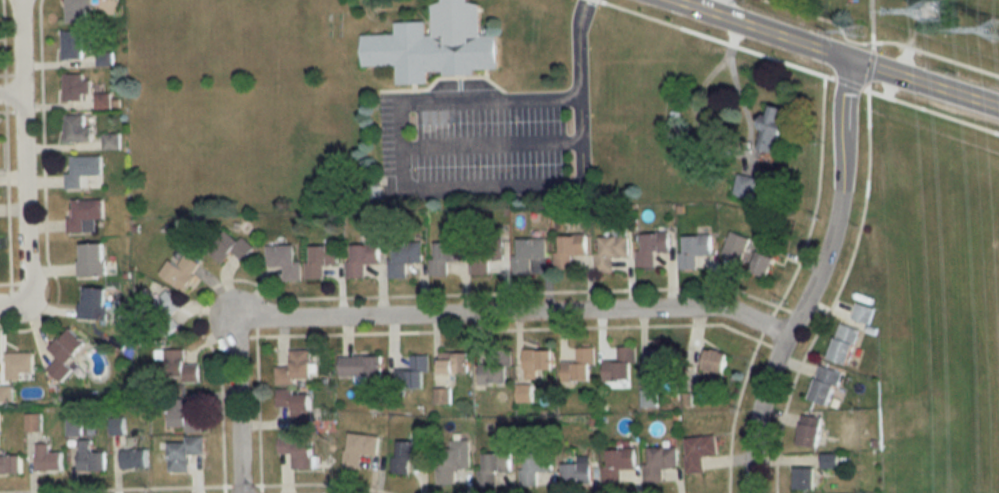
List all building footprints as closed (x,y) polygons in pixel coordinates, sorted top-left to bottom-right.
[(60,21),(61,0),(92,0),(90,10),(86,21),(60,21)] [(359,34),(361,66),(394,64),(395,85),(425,83),(425,72),(493,68),(491,35),(479,35),(477,2),(430,4),(432,36),(425,36),(424,20),(392,22),(393,33),(359,34)] [(58,30),(81,31),(82,60),(58,59),(58,30)] [(59,73),(85,74),(88,94),(80,101),(57,102),(59,73)] [(95,91),(109,92),(120,100),(120,108),(93,108),(95,91)] [(745,98),(781,107),(776,157),(737,151),(745,98)] [(62,117),(81,116),(82,128),(91,127),(90,138),(62,140),(62,117)] [(100,133),(119,132),(119,150),(101,150),(100,133)] [(70,154),(101,155),(101,186),(62,189),(64,171),(70,154)] [(731,170),(761,176),(756,198),(728,199),(731,170)] [(72,199),(105,200),(105,219),(97,221),(96,232),(63,234),(64,216),(72,199)] [(640,231),(666,225),(669,252),(652,251),(654,266),(635,264),(640,231)] [(725,229),(749,237),(742,254),(724,252),(725,229)] [(219,231),(235,241),(242,236),(252,247),(240,258),(231,255),(221,262),(203,249),(219,231)] [(554,234),(581,232),(581,254),(572,254),(570,267),(552,266),(554,234)] [(681,234),(715,232),(711,253),(697,255),(697,270),(679,268),(681,234)] [(597,236),(626,234),(626,253),(613,254),(610,270),(600,267),(597,236)] [(516,238),(545,235),(545,259),(528,258),(527,273),(510,271),(516,238)] [(375,242),(376,263),(362,264),(362,278),(340,275),(343,262),(348,261),(349,242),(375,242)] [(468,242),(503,242),(501,258),(489,259),(485,274),(472,274),(468,242)] [(265,243),(292,243),(290,261),(298,261),(299,277),(282,278),(281,268),(263,264),(265,243)] [(430,243),(463,243),(465,260),(449,260),(447,277),(424,275),(430,243)] [(78,246),(101,244),(105,276),(75,276),(78,246)] [(308,245),(337,244),(339,266),(325,266),(322,276),(302,277),(308,245)] [(158,270),(163,279),(174,288),(189,291),(198,277),(193,273),(200,262),(179,248),(169,256),(158,270)] [(390,248),(418,248),(420,261),(404,263),(405,279),(383,277),(390,248)] [(755,248),(775,257),(764,276),(751,269),(755,248)] [(79,288),(108,288),(107,317),(73,318),(79,288)] [(147,294),(164,290),(177,308),(180,327),(166,337),(141,319),(133,311),(147,294)] [(856,298),(878,301),(870,324),(854,316),(856,298)] [(839,320),(861,326),(848,368),(824,358),(839,320)] [(68,330),(87,345),(57,383),(41,370),(53,361),(47,343),(68,330)] [(594,345),(596,363),(588,363),(589,379),(556,381),(560,362),(575,360),(577,342),(594,345)] [(647,342),(676,344),(674,368),(640,367),(647,342)] [(618,343),(635,345),(636,364),(629,364),(629,379),(602,379),(600,370),(610,368),(614,357),(618,343)] [(271,367),(273,389),(296,388),(295,378),(308,378),(308,347),(285,346),(286,362),(271,367)] [(158,347),(186,347),(185,360),(196,362),(201,388),(148,374),(158,347)] [(512,348),(552,347),(555,362),(550,372),(539,379),(520,378),(511,364),(512,348)] [(703,349),(726,351),(720,372),(697,370),(703,349)] [(5,354),(30,351),(36,376),(4,379),(5,354)] [(464,351),(434,353),(438,372),(469,372),(464,351)] [(381,353),(380,376),(330,378),(334,354),(381,353)] [(411,354),(429,353),(428,374),(422,373),(423,387),(389,391),(390,367),(411,367),(411,354)] [(480,361),(505,364),(505,383),(476,384),(476,373),(480,361)] [(820,361),(843,372),(824,404),(805,400),(820,361)] [(532,384),(535,402),(514,401),(516,381),(532,384)] [(434,389),(451,388),(451,404),(437,404),(434,389)] [(640,390),(657,389),(658,404),(641,405),(640,390)] [(681,390),(694,390),(693,408),(680,406),(681,390)] [(275,407),(293,407),(293,415),(315,415),(315,391),(275,391),(275,407)] [(803,410),(825,414),(815,445),(793,439),(803,410)] [(22,414),(42,415),(40,430),(20,431),(22,414)] [(108,418),(123,417),(124,434),(107,434),(108,418)] [(66,420),(79,421),(79,435),(66,434),(66,420)] [(347,433),(380,434),(377,458),(363,459),(360,469),(344,465),(347,433)] [(682,438),(713,433),(718,454),(704,458),(702,472),(680,472),(682,438)] [(161,438),(205,438),(203,456),(185,453),(187,474),(162,471),(165,461),(167,454),(158,437),(161,438)] [(276,437),(314,437),(311,473),(290,473),(290,459),(272,456),(276,437)] [(396,440),(393,453),(389,476),(409,475),(412,460),(416,437),(396,440)] [(472,440),(470,470),(455,468),(453,488),(431,483),(433,439),(472,440)] [(78,440),(93,440),(90,452),(103,453),(103,472),(76,469),(78,440)] [(36,443),(49,443),(48,452),(59,453),(60,469),(34,470),(36,443)] [(633,446),(637,466),(620,468),(620,484),(599,482),(599,460),(601,444),(633,446)] [(650,445),(678,445),(676,465),(666,466),(661,481),(640,478),(650,445)] [(119,450),(143,450),(145,468),(118,467),(119,450)] [(480,455),(507,451),(511,472),(495,476),(494,484),(472,480),(480,455)] [(522,451),(540,461),(541,470),(535,485),(519,483),(517,465),(522,451)] [(820,451),(840,453),(840,470),(821,469),(820,451)] [(18,473),(0,473),(0,455),(19,456),(18,473)] [(564,460),(589,462),(590,489),(555,483),(558,472),(564,460)] [(793,463),(815,464),(815,492),(788,486),(793,463)]
